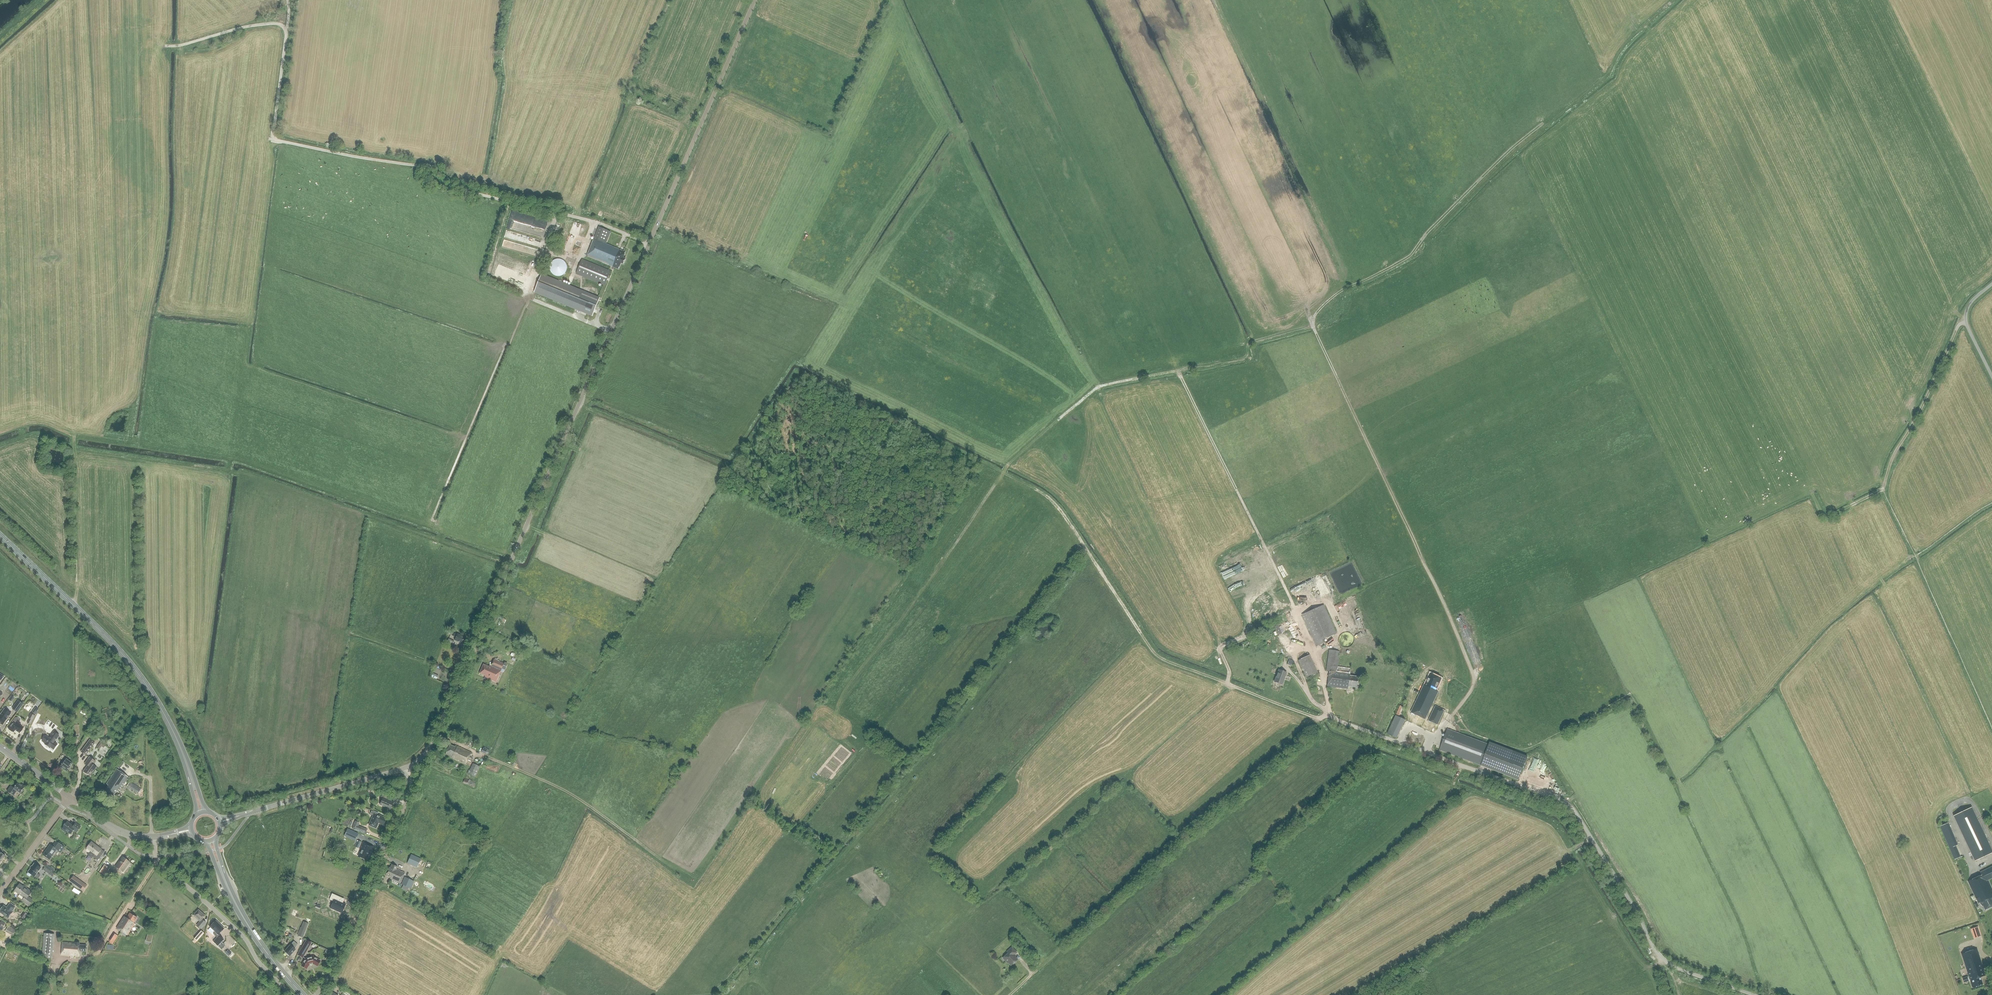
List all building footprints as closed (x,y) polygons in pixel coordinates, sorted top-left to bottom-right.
[(575,221),(564,247),(575,251),(586,225),(575,221)] [(606,242),(610,231),(598,226),(593,237),(606,242)] [(594,239),(587,256),(619,269),(621,263),(623,264),(626,259),(623,258),(626,252),(594,239)] [(566,272),(566,271),(566,269),(567,268),(567,267),(567,266),(566,265),(566,264),(566,263),(565,262),(564,261),(563,260),(562,260),(561,259),(560,259),(559,259),(558,259),(557,259),(555,259),(554,259),(553,260),(552,261),(552,262),(551,262),(550,263),(550,265),(550,266),(549,267),(550,268),(550,269),(550,270),(550,271),(551,272),(552,273),(553,274),(554,275),(555,275),(556,276),(557,276),(558,276),(559,276),(560,276),(561,275),(562,275),(563,274),(564,273),(565,273),(566,272)] [(605,285),(611,271),(582,259),(576,274),(605,285)] [(592,316),(600,297),(542,274),(534,292),(592,316)] [(1301,583),(1305,596),(1310,595),(1307,581),(1301,583)] [(1325,643),(1323,639),(1336,633),(1323,605),(1302,615),(1317,647),(1325,643)] [(503,626),(506,618),(495,615),(492,622),(503,626)] [(454,640),(462,643),(465,637),(457,633),(457,634),(454,633),(453,635),(456,637),(454,640)] [(1327,686),(1348,689),(1348,686),(1358,688),(1359,677),(1349,676),(1350,668),(1337,666),(1339,651),(1329,650),(1326,671),(1329,671),(1327,686)] [(1306,679),(1317,674),(1309,655),(1298,660),(1306,679)] [(503,664),(494,660),(494,659),(491,666),(489,665),(489,667),(483,664),(479,673),(485,676),(484,677),(487,678),(486,678),(495,682),(500,671),(503,673),(505,670),(507,664),(504,662),(503,664)] [(1282,685),(1286,673),(1279,670),(1274,682),(1282,685)] [(1438,692),(1435,691),(1441,679),(1431,674),(1425,686),(1424,685),(1411,712),(1425,719),(1438,692)] [(23,704),(18,700),(11,708),(16,712),(23,704)] [(1435,707),(1428,720),(1437,725),(1444,711),(1435,707)] [(3,725),(7,719),(11,714),(4,709),(0,715),(0,723),(3,725)] [(48,720),(54,716),(51,711),(44,715),(48,720)] [(1397,738),(1405,719),(1396,715),(1387,733),(1397,738)] [(20,720),(17,718),(17,717),(16,717),(16,718),(15,718),(14,718),(9,725),(10,726),(8,729),(13,732),(14,731),(15,732),(16,731),(20,733),(23,728),(20,726),(21,725),(18,723),(20,720)] [(1489,744),(1481,741),(1447,729),(1440,750),(1481,766),(1489,744)] [(53,750),(54,748),(57,744),(54,742),(59,735),(54,732),(49,738),(46,736),(42,741),(45,743),(45,744),(46,745),(45,746),(48,748),(49,747),(50,748),(50,747),(53,750)] [(78,737),(75,735),(66,749),(69,752),(78,737)] [(90,739),(86,745),(81,752),(86,755),(95,743),(90,739)] [(450,757),(453,759),(466,765),(468,760),(470,761),(471,758),(469,757),(471,753),(456,746),(455,747),(449,745),(445,754),(450,756),(450,757)] [(1514,751),(1505,775),(1519,780),(1528,756),(1514,751)] [(90,776),(96,767),(93,765),(95,761),(89,757),(85,763),(88,765),(83,771),(90,776)] [(70,767),(72,763),(65,759),(61,764),(59,766),(62,768),(67,771),(70,767)] [(467,774),(466,777),(474,780),(475,777),(480,767),(473,764),(470,770),(468,770),(467,774)] [(118,792),(129,777),(117,769),(106,784),(108,785),(104,791),(109,795),(109,796),(111,797),(112,797),(117,791),(118,792)] [(467,780),(465,779),(463,783),(474,788),(476,783),(472,782),(473,781),(469,780),(468,782),(467,781),(467,780)] [(18,782),(14,787),(11,785),(7,791),(13,796),(17,791),(21,794),(22,794),(24,792),(23,791),(23,790),(24,787),(25,786),(20,783),(20,784),(18,782)] [(130,782),(127,786),(130,788),(139,793),(141,789),(139,787),(130,782)] [(390,809),(393,802),(389,800),(390,797),(382,794),(381,797),(383,798),(380,805),(390,809)] [(1953,816),(1975,861),(1991,853),(1991,850),(1972,807),(1953,816)] [(372,811),(371,811),(370,814),(373,815),(369,825),(374,828),(377,822),(383,825),(386,818),(379,815),(378,816),(377,815),(378,813),(373,811),(372,811)] [(360,823),(355,821),(352,828),(365,834),(367,829),(358,826),(360,823)] [(80,827),(75,823),(73,826),(67,822),(61,830),(66,833),(67,832),(71,834),(73,830),(76,832),(80,827)] [(1956,846),(1958,845),(1948,823),(1940,826),(1954,860),(1961,857),(1956,846)] [(356,841),(359,833),(348,829),(345,836),(356,841)] [(60,853),(64,847),(56,841),(53,846),(50,845),(43,855),(49,859),(56,850),(60,853)] [(86,848),(87,848),(87,849),(86,849),(86,850),(87,851),(87,852),(88,852),(89,852),(90,852),(90,851),(94,854),(93,857),(98,860),(102,855),(99,853),(101,849),(91,842),(86,848)] [(374,846),(363,842),(360,850),(361,850),(358,857),(363,859),(363,860),(365,860),(366,860),(369,854),(371,854),(374,846)] [(421,858),(411,854),(407,863),(417,867),(421,858)] [(122,872),(130,862),(123,857),(116,867),(122,872)] [(34,863),(28,872),(27,874),(27,875),(29,876),(30,876),(31,875),(34,877),(35,877),(37,878),(38,878),(40,876),(40,875),(37,873),(41,868),(34,863)] [(405,873),(396,869),(397,867),(392,864),(390,868),(389,867),(385,875),(390,878),(390,879),(392,880),(400,884),(405,873)] [(105,865),(100,872),(105,875),(106,873),(111,876),(115,871),(105,865)] [(55,873),(52,871),(45,866),(43,870),(52,877),(55,873)] [(1986,880),(1991,878),(1991,867),(1980,873),(1981,875),(1967,882),(1978,903),(1979,903),(1980,905),(1981,905),(1982,906),(1983,906),(1984,909),(1985,909),(1986,909),(1987,908),(1988,907),(1991,906),(1991,893),(1986,880)] [(87,885),(73,875),(70,880),(83,890),(87,885)] [(405,877),(401,884),(410,888),(414,881),(405,877)] [(29,906),(33,900),(28,897),(32,892),(25,887),(25,888),(19,884),(14,891),(24,898),(22,901),(29,906)] [(330,908),(342,913),(346,904),(338,901),(340,897),(332,893),(329,899),(333,901),(330,908)] [(15,907),(10,903),(7,908),(3,906),(0,910),(0,912),(8,918),(12,912),(11,912),(15,907)] [(201,920),(205,916),(196,907),(190,914),(199,922),(196,925),(199,928),(204,923),(201,920)] [(118,927),(117,928),(128,935),(130,931),(131,929),(132,929),(135,924),(134,923),(137,918),(130,913),(126,918),(124,920),(123,919),(122,921),(121,920),(118,926),(118,927)] [(215,920),(210,926),(214,931),(213,932),(214,934),(216,936),(217,937),(214,940),(213,941),(214,941),(218,945),(221,941),(224,939),(219,935),(218,934),(224,928),(215,920)] [(303,922),(301,927),(297,935),(303,938),(308,923),(303,922)] [(16,930),(8,926),(5,932),(12,935),(16,930)] [(1974,938),(1981,936),(1978,927),(1977,927),(1971,929),(1974,938)] [(114,944),(120,935),(116,932),(110,941),(114,944)] [(54,934),(44,933),(42,957),(52,958),(54,934)] [(311,943),(306,940),(297,955),(303,958),(311,943)] [(74,955),(74,956),(79,957),(80,951),(86,952),(86,945),(79,945),(79,942),(76,942),(76,943),(62,942),(61,955),(70,956),(71,955),(74,955)] [(288,956),(289,955),(290,956),(295,950),(294,949),(298,945),(294,942),(290,945),(285,952),(287,954),(288,956)] [(1016,961),(1017,959),(1014,955),(1016,953),(1012,947),(1007,952),(1008,953),(1003,958),(1007,963),(1008,962),(1011,965),(1013,964),(1016,962),(1016,961)] [(1977,949),(1961,954),(1969,977),(1962,979),(1964,983),(1970,981),(1972,988),(1982,985),(1980,977),(1985,976),(1977,949)] [(309,966),(309,965),(313,964),(314,965),(314,964),(318,966),(320,961),(317,960),(317,959),(313,956),(305,959),(303,963),(304,963),(302,966),(306,969),(308,966),(309,966)]
